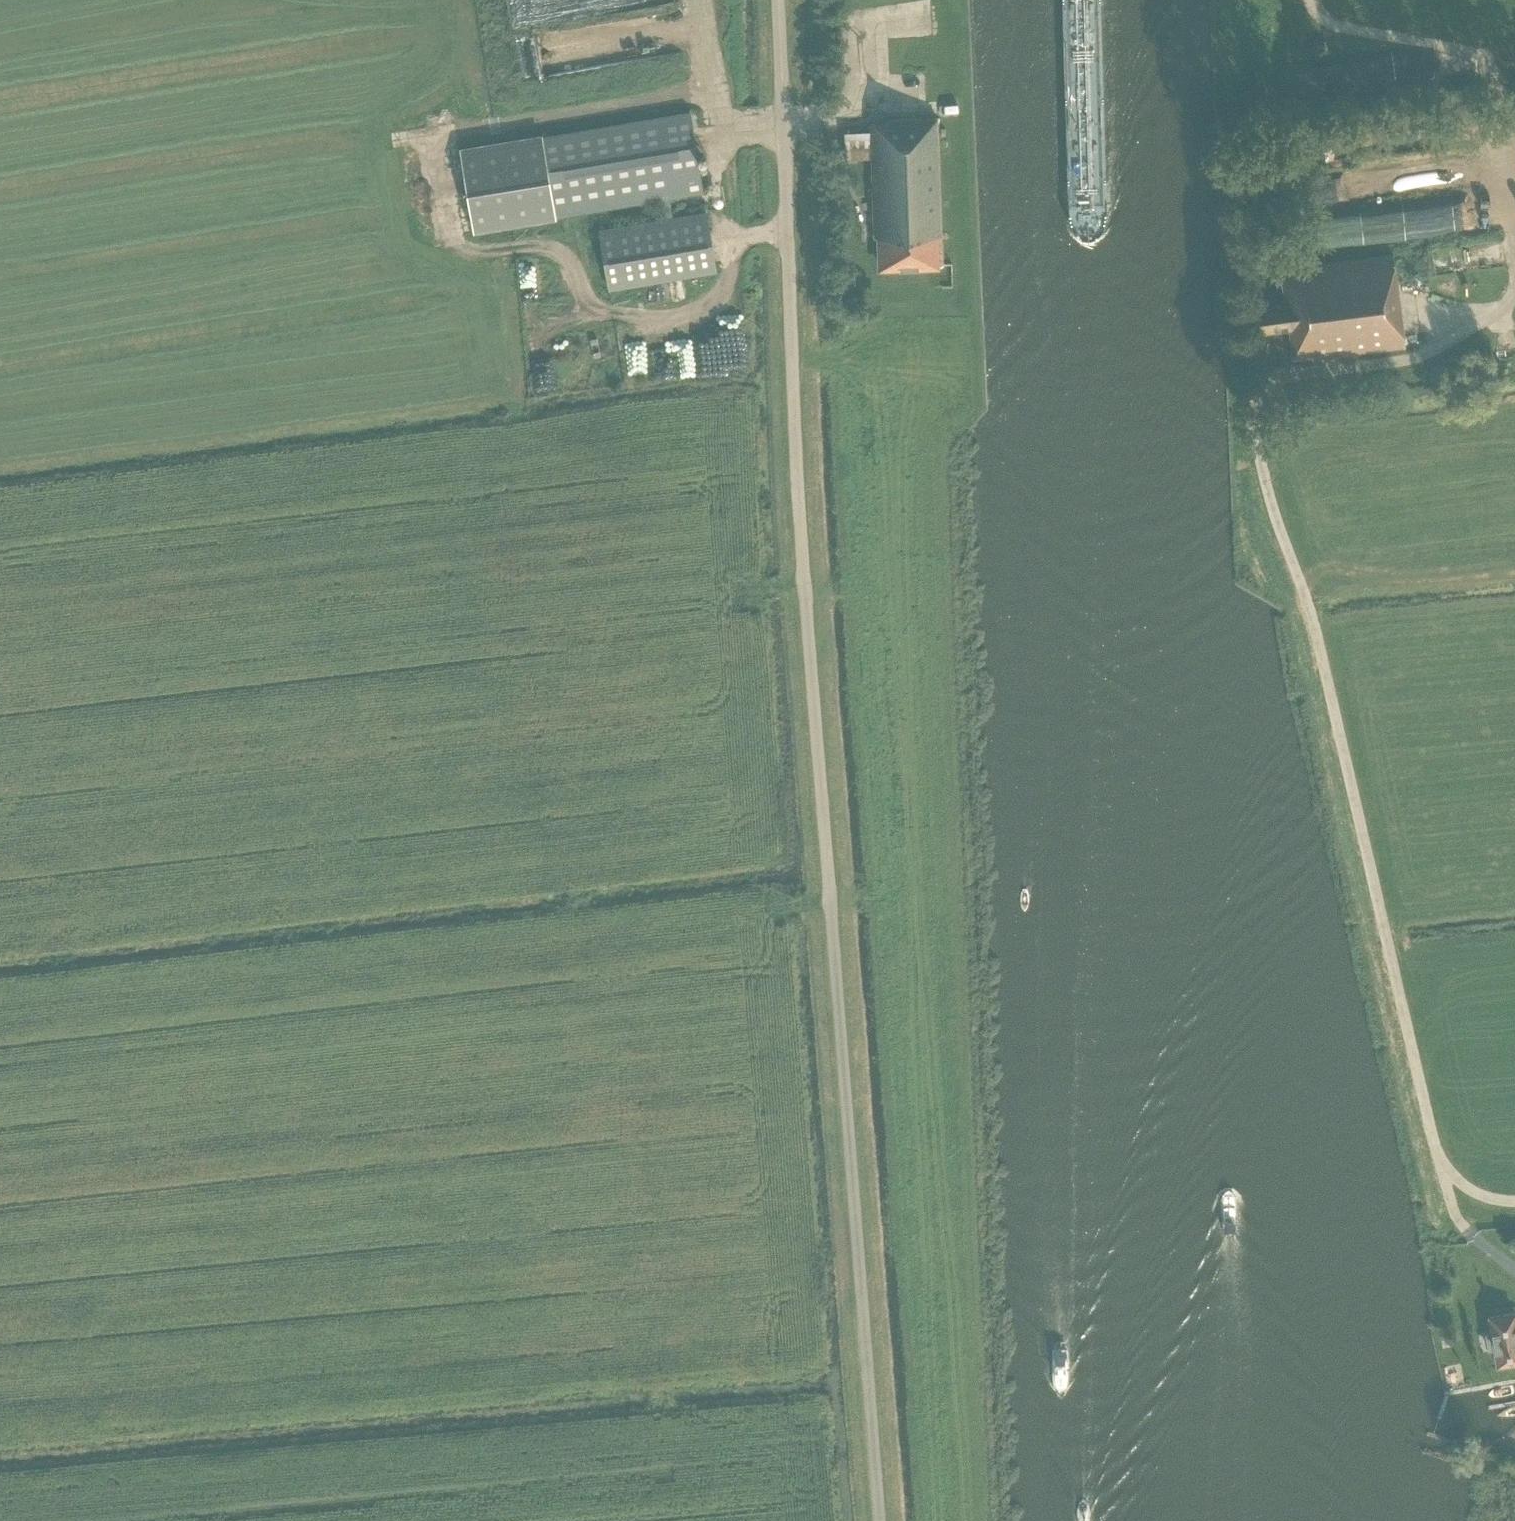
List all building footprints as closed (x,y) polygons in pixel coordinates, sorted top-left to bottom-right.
[(474,231),(555,217),(659,199),(662,218),(598,229),(608,289),(716,271),(706,211),(671,217),(668,197),(703,192),(690,112),(541,137),(541,136),(460,150),(474,231)] [(844,132),(845,160),(872,159),(874,237),(880,237),(881,267),(936,265),(936,264),(942,264),(937,117),(887,119),(887,123),(871,123),(871,131),(844,132)] [(1312,357),(1405,345),(1393,253),(1298,267),(1281,269),(1285,303),(1253,307),(1257,331),(1289,327),(1293,358),(1311,355),(1312,357)] [(1491,1333),(1486,1334),(1488,1349),(1493,1348),(1496,1365),(1514,1362),(1514,1311),(1488,1316),(1491,1333)]
